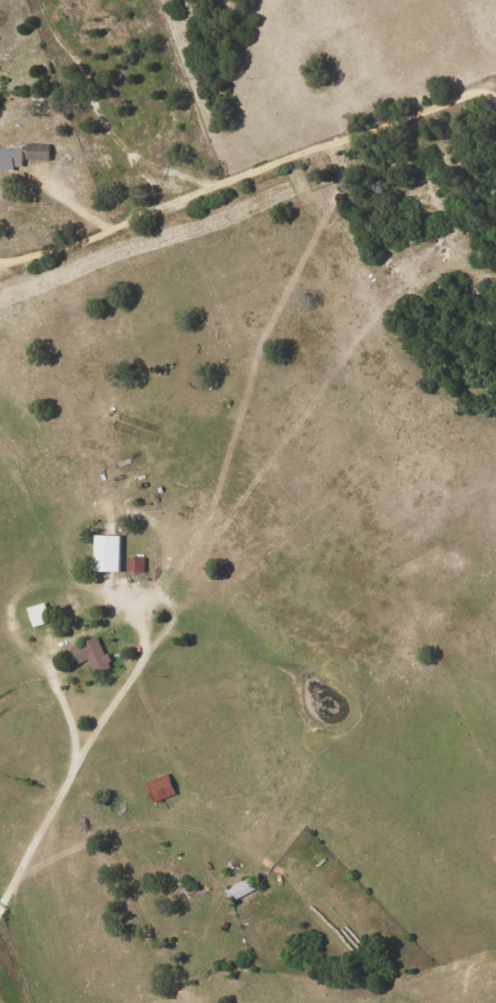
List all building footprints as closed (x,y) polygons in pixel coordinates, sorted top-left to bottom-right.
[(46,160),(46,144),(23,144),(23,161),(46,160)] [(11,166),(20,166),(20,148),(0,147),(0,170),(10,170),(11,166)] [(92,572),(119,572),(120,537),(92,536),(92,572)] [(143,573),(143,558),(127,557),(126,572),(143,573)] [(32,628),(49,622),(42,603),(25,609),(32,628)] [(87,659),(95,675),(111,667),(95,636),(68,650),(76,665),(87,659)] [(143,782),(150,804),(174,796),(167,775),(143,782)]
